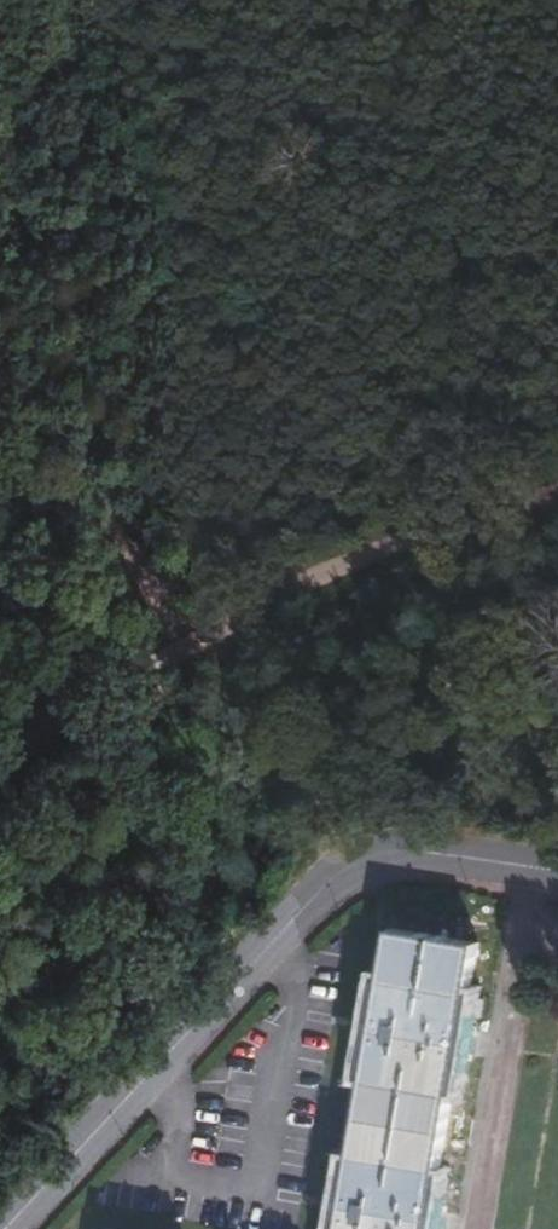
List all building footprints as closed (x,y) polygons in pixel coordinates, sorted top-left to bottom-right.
[(347,1228),(436,1228),(485,939),(472,937),(418,928),(400,926),(394,960),(376,1067),(347,1228)]
